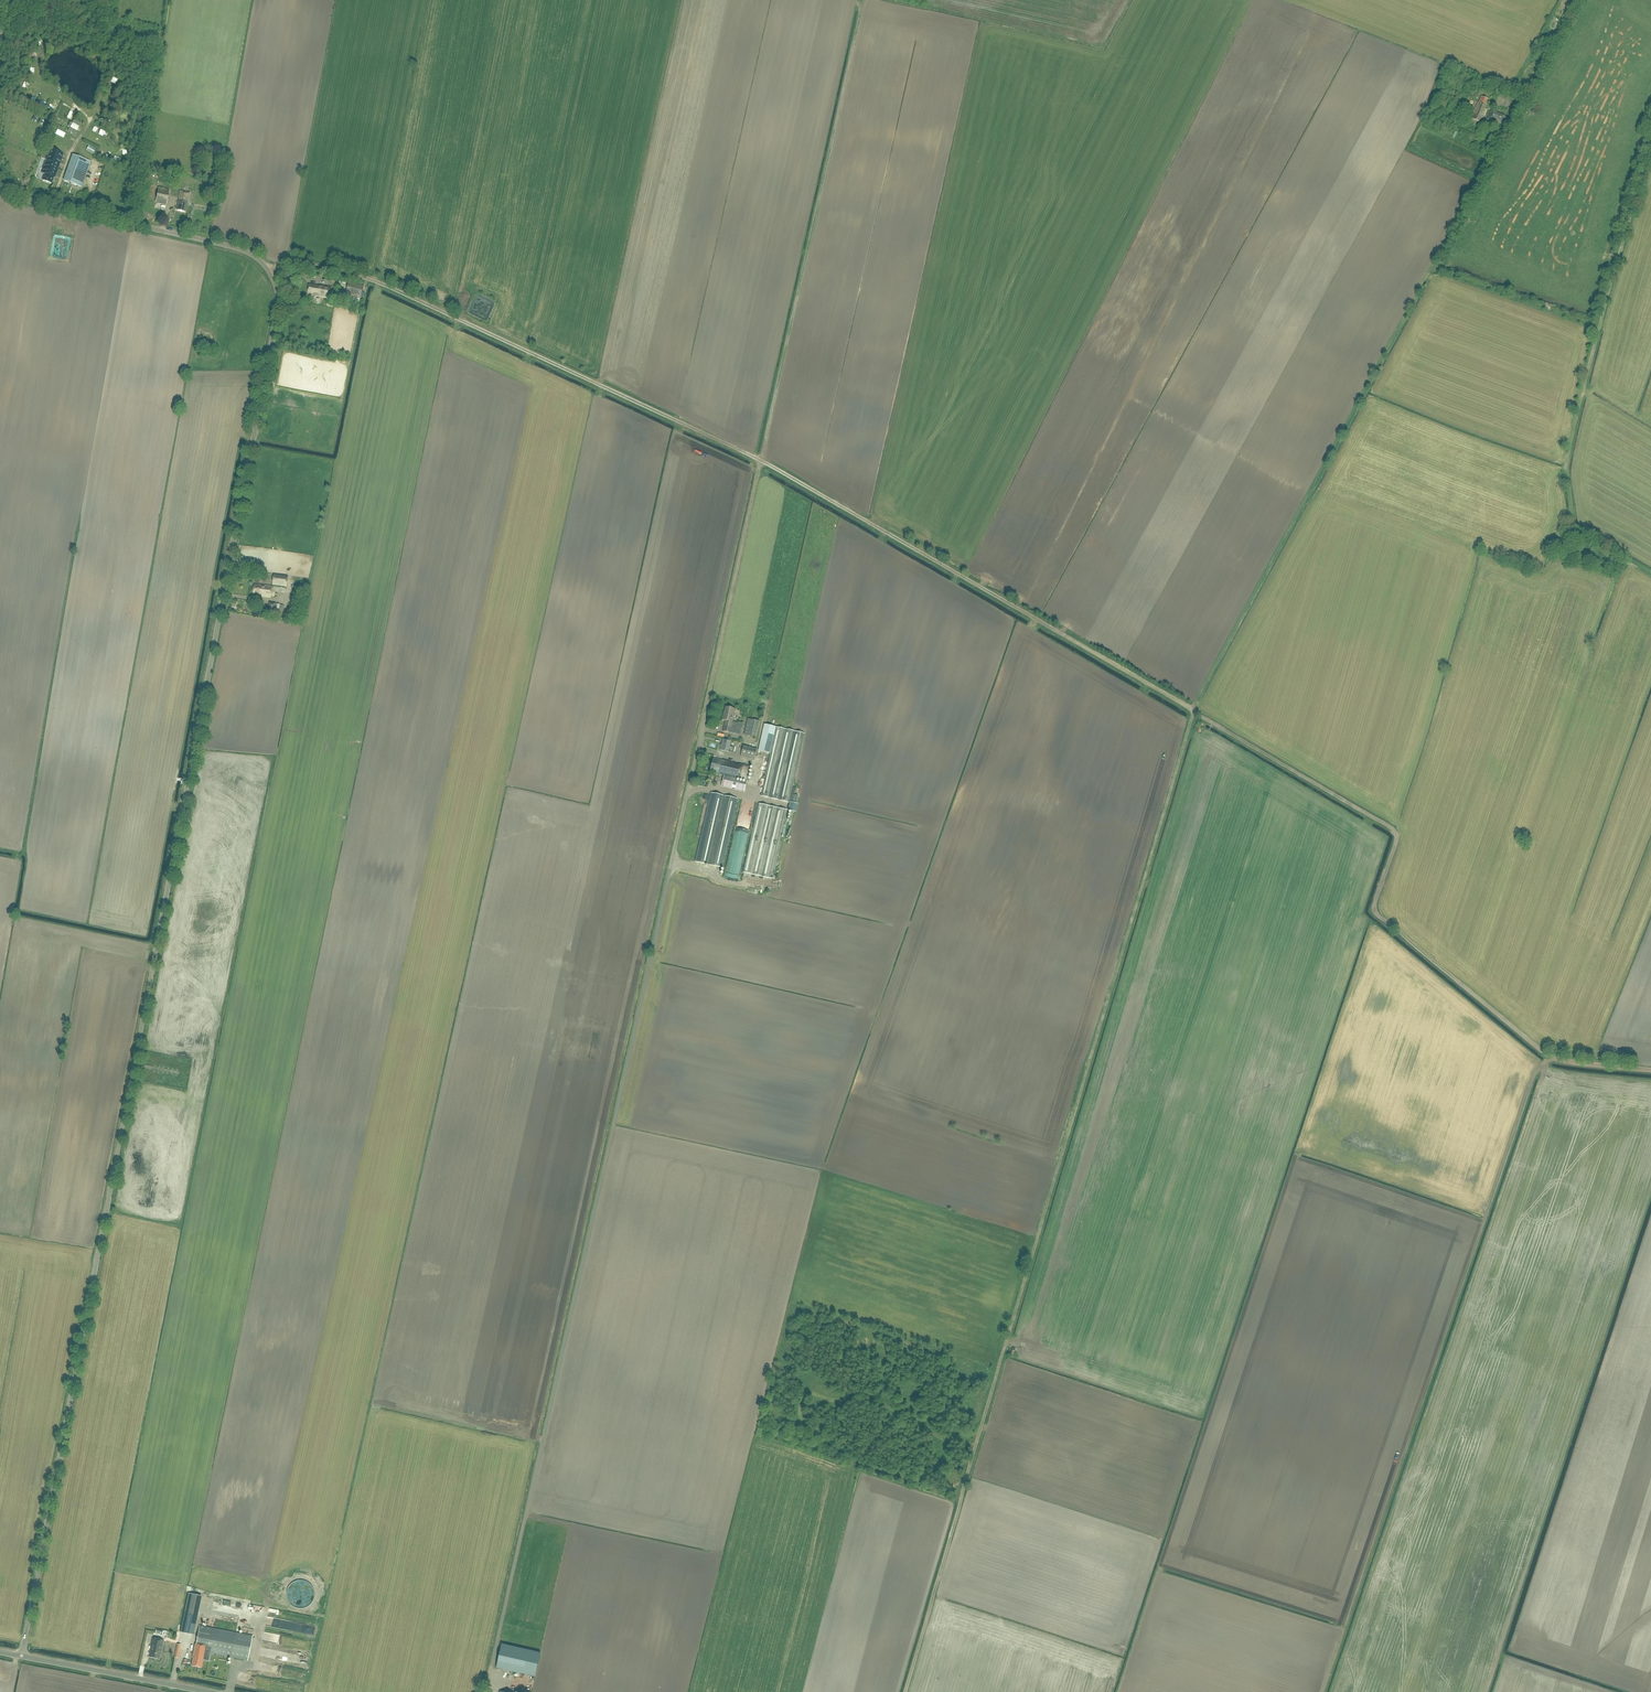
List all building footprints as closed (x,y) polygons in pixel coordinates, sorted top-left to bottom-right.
[(1553,24),(1556,26),(1561,21),(1559,18),(1553,24)] [(1478,103),(1471,119),(1481,123),(1483,119),(1487,110),(1484,109),(1488,100),(1481,97),(1479,103),(1478,103)] [(1508,119),(1490,111),(1486,120),(1504,128),(1508,119)] [(71,128),(73,124),(79,127),(81,124),(74,120),(72,123),(71,122),(68,127),(70,128),(68,132),(75,135),(77,132),(71,128)] [(54,178),(63,155),(49,150),(46,160),(47,160),(45,164),(44,164),(41,173),(45,175),(42,181),(51,184),(53,178),(54,178)] [(80,187),(89,163),(73,157),(64,181),(80,187)] [(166,205),(169,190),(158,188),(155,203),(166,205)] [(185,213),(190,193),(180,191),(178,198),(177,204),(176,211),(185,213)] [(361,297),(363,287),(348,283),(346,294),(361,297)] [(319,287),(309,285),(307,294),(328,298),(330,288),(319,286),(319,287)] [(340,300),(342,288),(335,287),(333,299),(340,300)] [(286,587),(288,577),(274,575),(272,585),(286,587)] [(260,586),(255,585),(253,594),(262,595),(262,597),(271,598),(272,587),(260,585),(260,586)] [(722,720),(725,721),(723,732),(730,733),(731,728),(734,728),(735,723),(732,722),(734,710),(725,708),(724,715),(723,714),(722,720)] [(744,736),(755,738),(759,722),(748,719),(744,736)] [(764,725),(758,751),(769,753),(775,728),(764,725)] [(776,728),(761,796),(789,803),(804,734),(776,728)] [(723,740),(720,751),(733,754),(734,748),(730,747),(731,742),(723,740)] [(743,746),(740,757),(754,760),(756,749),(743,746)] [(713,759),(710,771),(715,772),(715,774),(747,781),(750,767),(738,764),(738,765),(734,765),(734,763),(722,760),(722,762),(718,761),(718,760),(713,759)] [(724,776),(722,787),(743,792),(746,781),(745,781),(744,782),(736,780),(737,779),(724,776)] [(737,799),(711,793),(695,862),(721,868),(737,799)] [(797,804),(790,803),(788,811),(795,812),(797,804)] [(787,811),(759,804),(743,873),(771,879),(787,811)] [(193,1635),(200,1596),(188,1593),(180,1632),(193,1635)] [(192,1658),(191,1666),(201,1668),(202,1660),(208,1661),(209,1653),(247,1660),(252,1636),(199,1626),(196,1644),(195,1644),(192,1658)] [(161,1651),(163,1641),(152,1639),(150,1649),(151,1649),(149,1657),(159,1659),(160,1651),(161,1651)] [(502,1644),(496,1668),(535,1677),(540,1653),(502,1644)]
